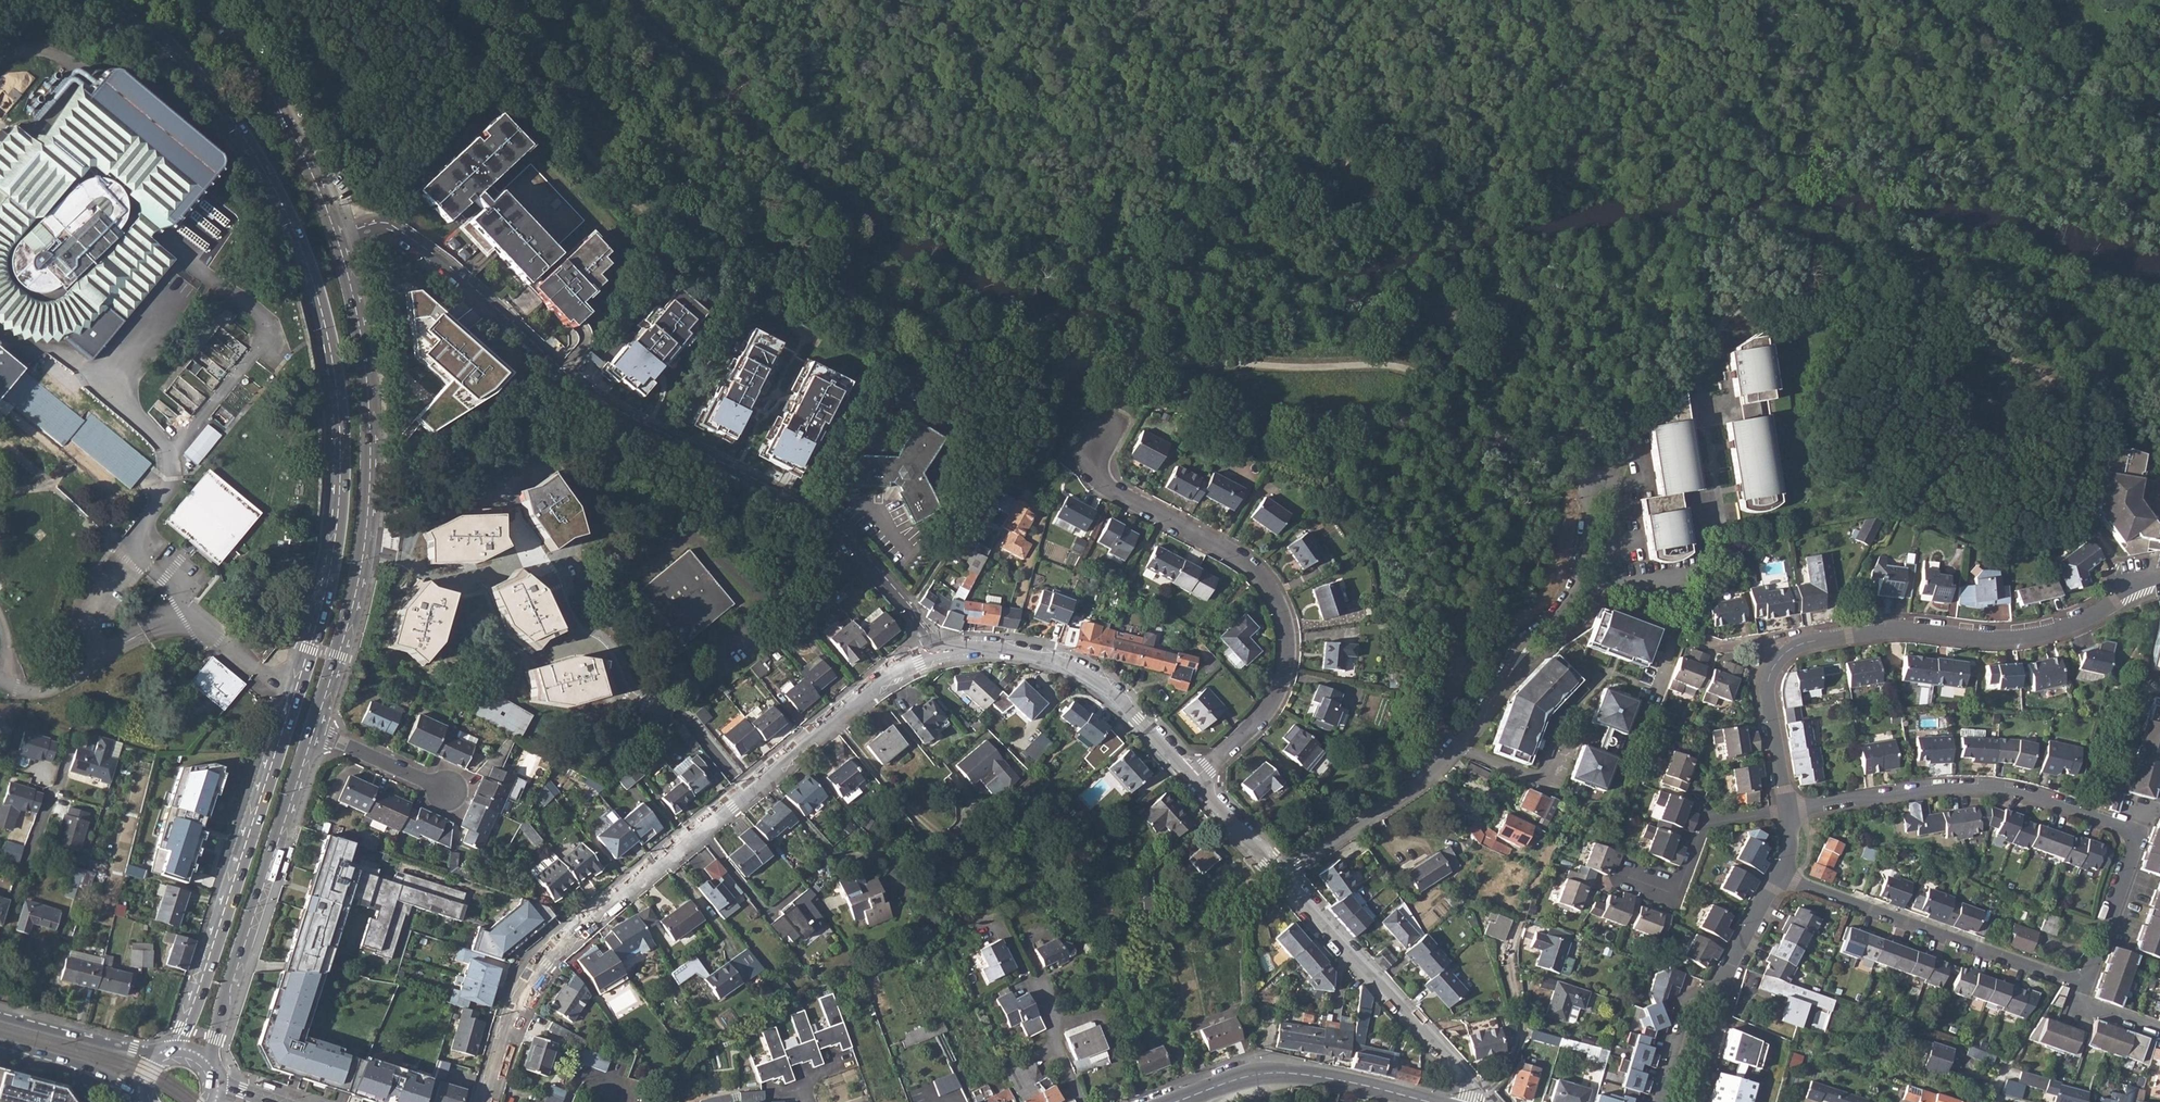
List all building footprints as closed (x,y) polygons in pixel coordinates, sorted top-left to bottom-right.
[(107,82),(105,83),(102,84),(100,86),(84,105),(75,98),(43,149),(33,141),(30,146),(13,132),(0,147),(0,206),(0,207),(0,324),(3,327),(8,331),(13,333),(18,335),(28,338),(36,340),(42,340),(44,340),(55,338),(86,363),(118,324),(107,316),(110,313),(120,321),(148,288),(162,271),(169,263),(145,242),(152,234),(159,232),(164,229),(167,226),(210,176),(211,174),(212,167),(211,165),(209,162),(116,84),(113,83),(110,82),(107,82)] [(492,122),(415,199),(418,202),(445,230),(456,219),(485,248),(533,296),(564,328),(567,325),(573,331),(575,329),(580,324),(585,319),(587,317),(578,308),(600,285),(595,279),(606,268),(599,262),(605,256),(587,238),(559,265),(555,261),(557,259),(552,254),(582,224),(526,168),(496,198),(486,188),(523,152),(492,122)] [(72,195),(18,250),(16,252),(11,259),(9,273),(12,283),(17,291),(26,297),(35,298),(48,296),(57,289),(61,293),(114,238),(110,234),(113,230),(115,228),(116,225),(118,221),(118,217),(119,214),(118,210),(117,205),(116,203),(115,201),(114,199),(113,197),(110,194),(107,192),(105,191),(103,189),(99,188),(95,187),(88,187),(79,189),(72,195)] [(222,260),(231,243),(220,237),(211,254),(222,260)] [(162,271),(148,288),(156,295),(170,278),(162,271)] [(508,372),(413,288),(403,291),(412,355),(443,382),(414,417),(431,433),(492,391),(508,372)] [(706,313),(677,288),(629,342),(607,367),(620,379),(643,397),(660,377),(693,338),(688,334),(706,313)] [(570,334),(573,331),(567,325),(564,328),(570,334)] [(782,343),(752,329),(698,426),(734,444),(782,343)] [(1770,375),(1766,347),(1763,347),(1761,337),(1744,340),(1732,348),(1733,353),(1726,354),(1733,397),(1738,396),(1739,405),(1770,400),(1768,391),(1773,390),(1770,375)] [(597,358),(590,352),(585,357),(593,363),(597,358)] [(57,458),(63,451),(125,502),(154,467),(92,416),(86,424),(0,353),(0,411),(57,458)] [(852,381),(810,362),(759,456),(786,469),(793,473),(803,478),(852,381)] [(1657,563),(1664,564),(1665,564),(1677,561),(1688,553),(1678,494),(1697,490),(1681,394),(1656,422),(1647,431),(1658,497),(1639,500),(1649,560),(1657,563)] [(1779,504),(1764,417),(1725,423),(1739,510),(1749,513),(1760,513),(1770,510),(1779,504)] [(903,491),(919,520),(946,505),(927,470),(932,462),(948,436),(922,420),(901,454),(861,454),(859,484),(893,485),(893,481),(897,481),(904,485),(905,489),(903,491)] [(199,464),(222,434),(208,423),(185,452),(199,464)] [(1129,456),(1155,469),(1169,442),(1142,429),(1129,456)] [(2123,550),(2130,553),(2142,551),(2143,547),(2159,550),(2159,525),(2153,524),(2135,501),(2131,495),(2132,491),(2134,492),(2136,481),(2134,481),(2138,466),(2140,467),(2145,449),(2128,442),(2128,445),(2108,440),(2091,508),(2123,550)] [(1191,496),(1198,499),(1202,491),(1207,479),(1176,464),(1166,484),(1190,497),(1191,496)] [(1207,479),(1202,491),(1234,506),(1244,486),(1212,470),(1207,479)] [(208,473),(203,481),(169,522),(219,564),(255,521),(260,514),(208,473)] [(536,488),(520,493),(527,517),(552,550),(568,541),(583,537),(575,509),(551,477),(536,488)] [(1016,504),(990,488),(972,518),(999,535),(1002,530),(1016,504)] [(1252,514),(1277,532),(1290,512),(1265,495),(1252,514)] [(1057,518),(1085,532),(1095,511),(1067,497),(1057,518)] [(1027,507),(1017,502),(1016,504),(1002,530),(1009,534),(1003,545),(1006,552),(1023,562),(1031,549),(1023,545),(1022,542),(1035,518),(1025,512),(1027,507)] [(456,517),(425,532),(429,540),(429,564),(478,562),(508,546),(502,535),(502,515),(456,517)] [(1854,539),(1867,546),(1882,515),(1865,518),(1854,539)] [(1110,551),(1127,559),(1139,534),(1123,526),(1124,525),(1110,518),(1099,541),(1112,548),(1110,551)] [(1287,542),(1303,565),(1323,551),(1306,528),(1287,542)] [(2088,538),(2066,554),(2068,560),(2058,563),(2065,587),(2075,584),(2075,586),(2088,583),(2086,577),(2084,571),(2090,566),(2101,558),(2101,555),(2088,538)] [(1147,565),(1174,580),(1185,558),(1157,544),(1147,565)] [(967,581),(963,588),(969,592),(991,552),(979,545),(976,551),(965,571),(962,578),(967,581)] [(644,591),(689,645),(697,638),(702,643),(733,616),(729,611),(738,604),(692,551),(644,591)] [(1795,586),(1799,613),(1824,609),(1822,594),(1834,593),(1827,554),(1804,557),(1807,584),(1795,586)] [(2057,561),(2058,563),(2068,560),(2066,554),(2057,561)] [(1174,580),(1207,598),(1218,575),(1185,558),(1174,580)] [(1874,593),(1899,597),(1899,595),(1907,596),(1908,592),(1913,563),(1902,561),(1902,566),(1884,563),(1884,560),(1875,559),(1870,569),(1869,576),(1877,577),(1874,593)] [(1908,592),(1926,595),(1930,596),(1932,598),(1931,601),(1944,603),(1947,587),(1944,587),(1946,577),(1933,574),(1935,562),(1914,559),(1913,563),(1908,592)] [(509,582),(490,589),(509,630),(539,655),(551,638),(564,635),(545,592),(519,570),(509,582)] [(1982,603),(1990,603),(1990,606),(2007,605),(2006,589),(1998,589),(1997,574),(1981,574),(1973,579),(1974,588),(1957,589),(1954,603),(1962,603),(1962,606),(1980,609),(1980,608),(1982,608),(1982,603)] [(1312,585),(1322,616),(1345,609),(1339,588),(1346,587),(1343,576),(1312,585)] [(2019,603),(2020,606),(2059,594),(2055,579),(2015,591),(2017,598),(2015,599),(2016,603),(2019,603)] [(431,589),(420,580),(401,609),(389,648),(409,652),(423,667),(441,647),(454,596),(431,589)] [(957,594),(954,601),(963,606),(964,601),(965,601),(969,592),(963,588),(959,595),(957,594)] [(1051,620),(1067,625),(1076,597),(1053,589),(1052,593),(1043,591),(1034,619),(1050,624),(1051,620)] [(1764,615),(1764,618),(1775,616),(1791,613),(1787,592),(1766,595),(1765,589),(1749,591),(1753,616),(1764,615)] [(842,603),(852,595),(848,590),(839,598),(842,603)] [(927,594),(920,605),(931,611),(937,600),(927,594)] [(927,618),(942,626),(952,602),(947,599),(939,595),(937,600),(931,611),(927,618)] [(999,599),(986,596),(984,605),(997,608),(999,599)] [(1745,621),(1741,597),(1738,597),(1706,602),(1707,613),(1710,613),(1711,623),(1727,621),(1727,624),(1745,621)] [(961,621),(963,606),(954,601),(952,602),(942,626),(959,631),(961,621)] [(984,605),(965,601),(964,601),(963,606),(961,621),(1005,628),(1009,610),(997,608),(984,605)] [(2154,602),(2158,623),(2147,670),(2159,673),(2159,602),(2154,602)] [(1670,616),(1673,606),(1667,603),(1664,613),(1670,616)] [(862,626),(865,629),(886,611),(884,608),(862,626)] [(1005,628),(1016,630),(1021,612),(1009,610),(1005,628)] [(900,627),(886,611),(865,629),(871,637),(880,648),(890,639),(888,637),(900,627)] [(1244,662),(1245,663),(1260,650),(1248,635),(1258,626),(1245,612),(1220,635),(1229,645),(1244,662)] [(1626,620),(1605,612),(1603,616),(1624,623),(1626,620)] [(1655,631),(1626,620),(1624,623),(1603,616),(1598,614),(1587,643),(1603,649),(1602,653),(1610,656),(1612,652),(1618,654),(1616,658),(1625,662),(1627,658),(1642,664),(1655,631)] [(862,645),(871,637),(865,629),(862,626),(856,619),(847,627),(843,622),(830,633),(854,663),(868,652),(862,645)] [(802,628),(811,639),(820,632),(811,621),(802,628)] [(1074,650),(1099,656),(1104,637),(1105,637),(1108,638),(1110,630),(1079,623),(1078,631),(1074,648),(1074,650)] [(902,629),(900,627),(888,637),(890,639),(902,629)] [(1065,644),(1074,648),(1078,631),(1069,629),(1065,644)] [(1141,637),(1110,630),(1108,638),(1105,637),(1104,637),(1099,656),(1135,665),(1141,637)] [(1167,684),(1186,689),(1194,657),(1174,653),(1174,654),(1149,648),(1150,639),(1141,637),(1135,665),(1169,673),(1167,684)] [(1323,665),(1343,667),(1344,653),(1355,653),(1355,641),(1325,638),(1323,665)] [(2112,640),(2105,639),(2090,644),(2091,646),(2077,651),(2079,659),(2077,666),(2105,672),(2112,640)] [(1585,647),(1602,653),(1603,649),(1587,643),(1585,647)] [(1225,651),(1236,665),(1240,666),(1244,662),(1229,645),(1225,649),(1225,651)] [(1648,657),(1660,661),(1664,650),(1653,645),(1648,657)] [(1682,686),(1696,691),(1704,668),(1708,656),(1693,651),(1689,663),(1686,661),(1677,658),(1665,690),(1680,694),(1682,686)] [(756,667),(765,677),(772,671),(767,664),(775,659),(771,654),(756,667)] [(812,670),(826,659),(822,654),(808,666),(812,670)] [(1900,678),(1930,682),(1930,681),(1933,658),(1903,654),(1900,678)] [(1492,753),(1522,764),(1523,760),(1528,747),(1532,748),(1535,740),(1543,718),(1566,694),(1562,690),(1574,678),(1551,656),(1547,661),(1536,672),(1534,669),(1527,676),(1531,678),(1520,689),(1512,698),(1507,710),(1502,724),(1498,722),(1495,730),(1500,732),(1494,746),(1492,753)] [(2027,664),(2032,691),(2064,683),(2057,656),(2027,664)] [(1845,662),(1848,686),(1881,682),(1878,657),(1845,662)] [(1642,664),(1627,658),(1625,662),(1641,667),(1642,664)] [(1930,681),(1961,686),(1964,662),(1954,660),(1954,663),(1946,662),(1946,659),(1933,658),(1930,681)] [(193,685),(225,712),(248,686),(215,659),(193,685)] [(573,659),(527,674),(534,693),(532,703),(570,708),(606,698),(596,662),(573,659)] [(810,677),(821,691),(840,675),(826,659),(812,670),(808,666),(804,670),(810,677)] [(1544,659),(1534,669),(1536,672),(1547,661),(1544,659)] [(1741,668),(1727,663),(1722,675),(1719,674),(1710,671),(1702,693),(1699,702),(1712,707),(1716,698),(1728,702),(1732,690),(1741,668)] [(1994,688),(2017,688),(2018,688),(2018,663),(1985,663),(1985,681),(1994,681),(1994,688)] [(1821,689),(1818,667),(1791,669),(1791,672),(1787,672),(1781,686),(1780,692),(1783,707),(1796,705),(1794,692),(1821,689)] [(1696,691),(1702,693),(1710,671),(1704,668),(1696,691)] [(964,688),(986,709),(1003,690),(982,669),(964,688)] [(1520,689),(1531,678),(1527,676),(1517,687),(1520,689)] [(790,694),(805,711),(825,695),(821,691),(810,677),(800,686),(795,680),(787,686),(792,693),(790,694)] [(1004,699),(1028,721),(1043,704),(1035,697),(1039,693),(1023,678),(1004,699)] [(1566,694),(1577,681),(1574,678),(1562,690),(1566,694)] [(1310,714),(1330,724),(1337,708),(1333,707),(1339,692),(1317,683),(1310,699),(1315,702),(1310,714)] [(1183,708),(1202,730),(1226,708),(1207,687),(1183,708)] [(1603,687),(1596,706),(1590,720),(1604,725),(1607,719),(1612,722),(1610,728),(1624,732),(1636,699),(1625,695),(1624,697),(1613,694),(1614,691),(1603,687)] [(1736,691),(1732,690),(1728,702),(1732,704),(1736,691)] [(902,716),(925,742),(935,733),(932,729),(945,717),(930,699),(917,710),(913,706),(902,716)] [(2159,725),(2159,701),(2154,699),(2152,706),(2150,706),(2146,722),(2159,725)] [(1076,730),(1094,744),(1108,726),(1090,712),(1089,713),(1073,701),(1061,715),(1072,724),(1073,722),(1079,726),(1076,730)] [(387,733),(394,737),(406,713),(398,709),(396,714),(374,704),(364,724),(386,735),(387,733)] [(1788,740),(1790,751),(1814,747),(1813,738),(1810,719),(1802,720),(1800,704),(1796,705),(1783,707),(1785,722),(1787,722),(1790,739),(1788,740)] [(767,735),(770,739),(791,721),(777,705),(769,711),(756,722),(767,735)] [(701,713),(709,722),(717,715),(709,706),(701,713)] [(763,706),(751,716),(756,722),(769,711),(763,706)] [(1503,708),(1498,722),(1502,724),(1507,710),(1503,708)] [(745,753),(767,735),(756,722),(751,716),(750,715),(728,734),(745,753)] [(409,746),(437,759),(448,736),(450,732),(423,718),(409,746)] [(977,718),(970,723),(975,729),(983,724),(977,718)] [(2146,722),(2143,732),(2145,733),(2143,740),(2159,744),(2159,725),(2146,722)] [(681,729),(690,740),(697,734),(688,723),(681,729)] [(448,736),(437,759),(467,773),(478,750),(459,741),(453,738),(457,728),(456,727),(453,726),(450,732),(448,736)] [(866,746),(881,765),(905,745),(890,726),(866,746)] [(1721,744),(1723,758),(1736,756),(1759,752),(1757,737),(1744,740),(1744,736),(1742,726),(1709,731),(1711,745),(1721,744)] [(1282,750),(1300,765),(1302,763),(1307,768),(1318,753),(1313,749),(1318,743),(1299,729),(1282,750)] [(1957,756),(1970,758),(1969,760),(1975,761),(1977,763),(1993,764),(1993,762),(1995,741),(1979,739),(1980,731),(1958,729),(1956,748),(1958,748),(1957,756)] [(1495,730),(1490,744),(1494,746),(1500,732),(1495,730)] [(49,738),(24,731),(17,753),(15,760),(16,763),(25,766),(27,764),(29,758),(28,756),(30,755),(51,761),(57,742),(49,740),(49,738)] [(1034,739),(1045,748),(1051,741),(1040,731),(1034,739)] [(1616,753),(1623,735),(1616,733),(1609,750),(1616,753)] [(459,741),(478,750),(481,743),(462,734),(459,741)] [(495,814),(497,815),(506,797),(514,778),(499,771),(515,738),(512,736),(474,775),(482,778),(470,803),(495,814)] [(88,773),(99,777),(106,754),(111,740),(100,737),(96,751),(79,746),(71,770),(88,775),(88,773)] [(1915,760),(1931,760),(1931,763),(1949,763),(1948,737),(1914,737),(1915,760)] [(1018,779),(987,739),(956,763),(972,783),(979,777),(990,792),(1004,793),(1018,779)] [(2015,741),(1995,739),(1995,741),(1993,762),(2007,763),(2015,765),(2014,768),(2027,770),(2033,745),(2015,741)] [(101,780),(110,783),(118,758),(110,755),(114,741),(111,740),(106,754),(99,777),(102,778),(101,780)] [(2159,764),(2159,744),(2143,740),(2142,747),(2140,746),(2136,757),(2159,764)] [(1857,746),(1861,775),(1878,773),(1878,770),(1883,769),(1883,771),(1895,769),(1891,742),(1857,746)] [(1592,785),(1603,789),(1609,773),(1615,755),(1602,751),(1600,757),(1594,754),(1596,748),(1582,743),(1569,777),(1581,781),(1582,779),(1593,782),(1592,785)] [(2063,747),(2050,743),(2048,749),(2043,748),(2038,773),(2053,776),(2055,774),(2057,768),(2061,769),(2063,774),(2072,776),(2077,754),(2062,750),(2063,747)] [(655,759),(664,752),(660,747),(651,754),(655,759)] [(1522,764),(1526,765),(1527,762),(1532,748),(1528,747),(1523,760),(1522,764)] [(1797,776),(1798,785),(1820,782),(1818,767),(1820,767),(1818,747),(1814,747),(1790,751),(1794,777),(1797,776)] [(1107,766),(1129,791),(1149,772),(1128,748),(1107,766)] [(1684,792),(1690,776),(1687,775),(1689,769),(1693,760),(1670,751),(1659,783),(1684,792)] [(687,780),(698,793),(714,780),(707,772),(714,767),(703,754),(697,760),(699,763),(684,776),(687,780)] [(694,756),(678,769),(684,776),(699,763),(697,760),(694,756)] [(2136,757),(2133,768),(2136,769),(2134,776),(2159,783),(2159,779),(2159,775),(2155,774),(2156,771),(2159,771),(2159,764),(2136,757)] [(827,778),(842,797),(863,778),(848,760),(827,778)] [(1239,783),(1257,803),(1282,781),(1263,761),(1239,783)] [(229,777),(225,775),(227,770),(225,768),(225,766),(213,762),(179,766),(172,792),(158,838),(151,873),(186,884),(204,830),(205,830),(215,796),(222,799),(229,777)] [(649,775),(639,764),(632,771),(640,781),(649,775)] [(1761,764),(1730,769),(1735,795),(1742,793),(1744,804),(1757,802),(1756,791),(1758,791),(1756,779),(1763,778),(1761,764)] [(1473,777),(1486,783),(1490,774),(1476,768),(1473,777)] [(623,778),(634,789),(641,782),(640,781),(632,771),(623,778)] [(943,778),(953,792),(963,785),(952,771),(943,778)] [(2159,783),(2134,776),(2132,783),(2130,783),(2127,792),(2153,799),(2156,790),(2157,790),(2159,783)] [(785,796),(802,817),(812,809),(818,803),(826,797),(809,777),(785,796)] [(339,803),(367,816),(379,791),(351,778),(339,803)] [(526,784),(514,778),(506,797),(514,801),(520,789),(522,791),(526,784)] [(564,793),(553,779),(549,785),(559,797),(564,793)] [(698,793),(687,780),(668,797),(681,813),(689,807),(687,804),(700,794),(698,793)] [(0,813),(0,826),(13,830),(20,809),(29,812),(30,809),(37,811),(43,794),(34,791),(34,789),(9,782),(0,813)] [(1519,808),(1548,820),(1557,801),(1549,797),(1548,800),(1527,790),(1519,808)] [(366,818),(401,835),(401,834),(412,812),(414,808),(379,791),(367,816),(366,818)] [(1661,808),(1656,821),(1679,829),(1690,833),(1695,818),(1684,814),(1685,811),(1688,803),(1657,792),(1652,805),(1661,808)] [(2118,814),(2123,794),(2112,792),(2111,796),(2109,806),(2108,810),(2118,814)] [(1165,824),(1177,837),(1193,824),(1166,793),(1150,807),(1151,808),(1142,816),(1156,832),(1165,824)] [(2111,796),(2100,794),(2098,804),(2109,806),(2111,796)] [(1955,835),(1956,837),(1963,836),(1958,809),(1928,814),(1926,800),(1908,803),(1909,812),(1902,814),(1906,833),(1917,831),(1918,834),(1944,829),(1946,837),(1955,835)] [(758,821),(772,838),(784,828),(787,831),(796,824),(778,802),(770,810),(773,814),(768,818),(766,815),(758,821)] [(460,843),(477,852),(495,814),(470,803),(459,827),(466,830),(460,843)] [(818,803),(812,809),(815,813),(821,807),(818,803)] [(646,804),(625,821),(641,841),(644,844),(664,827),(646,804)] [(1976,808),(1975,805),(1958,809),(1963,836),(1972,835),(1972,831),(1981,829),(1980,825),(1985,824),(1994,828),(1993,832),(2000,835),(2000,839),(2025,847),(2025,846),(2060,859),(2059,861),(2084,870),(2086,866),(2095,869),(2097,865),(2106,868),(2112,849),(2104,847),(2105,845),(2079,835),(2077,839),(2059,833),(2060,829),(2044,823),(2043,826),(2024,819),(2025,816),(2001,808),(2000,810),(1988,805),(1976,808)] [(66,814),(62,826),(63,826),(58,843),(78,849),(88,821),(86,820),(89,812),(72,806),(69,814),(66,814)] [(619,858),(641,841),(625,821),(623,818),(616,810),(607,817),(614,826),(601,836),(619,858)] [(412,812),(401,834),(420,842),(423,838),(438,846),(448,824),(422,812),(421,815),(412,812)] [(1514,841),(1522,845),(1531,827),(1505,815),(1496,834),(1496,835),(1513,843),(1514,841)] [(2159,820),(2155,829),(2151,827),(2149,834),(2159,838),(2159,820)] [(1656,821),(1653,829),(1676,837),(1679,829),(1656,821)] [(536,844),(542,838),(527,823),(522,829),(536,844)] [(1466,828),(1476,842),(1479,834),(1472,824),(1466,828)] [(1649,841),(1644,855),(1657,859),(1678,867),(1683,852),(1671,848),(1673,845),(1676,837),(1653,829),(1645,826),(1640,838),(1649,841)] [(743,845),(728,857),(744,877),(770,855),(747,828),(736,837),(743,845)] [(1496,835),(1496,834),(1487,829),(1484,837),(1494,841),(1496,835)] [(303,1023),(306,1024),(320,982),(316,981),(318,975),(322,962),(328,964),(335,942),(330,941),(335,926),(340,927),(347,906),(342,905),(345,893),(350,895),(358,898),(379,904),(378,909),(375,918),(370,916),(361,944),(375,948),(374,952),(391,958),(405,913),(408,914),(411,904),(457,919),(466,892),(405,872),(404,876),(395,873),(393,881),(376,876),(379,868),(349,858),(343,856),(349,839),(323,831),(321,836),(326,838),(283,972),(286,973),(281,990),(277,989),(266,1026),(269,1027),(266,1037),(263,1036),(260,1046),(263,1047),(270,1063),(269,1067),(291,1074),(292,1070),(302,1074),(301,1077),(351,1094),(364,1061),(340,1053),(342,1049),(312,1039),(312,1042),(298,1037),(303,1023)] [(1484,837),(1479,834),(1476,842),(1490,849),(1494,841),(1484,837)] [(1747,834),(1745,838),(1757,843),(1758,840),(1747,834)] [(2149,834),(2146,842),(2155,845),(2154,847),(2149,846),(2146,852),(2159,857),(2159,838),(2149,834)] [(560,858),(563,861),(584,843),(580,838),(558,856),(560,858)] [(1766,848),(1757,843),(1745,838),(1733,859),(1745,866),(1758,873),(1761,875),(1767,864),(1760,859),(1766,848)] [(354,841),(349,839),(343,856),(349,858),(354,841)] [(1808,876),(1830,884),(1835,874),(1830,872),(1841,846),(1827,839),(1816,866),(1813,865),(1808,876)] [(14,843),(7,840),(2,855),(10,857),(14,843)] [(1490,849),(1508,857),(1511,849),(1494,841),(1490,849)] [(24,846),(14,843),(10,857),(10,858),(19,861),(24,846)] [(585,843),(584,843),(563,861),(579,881),(581,884),(596,872),(598,876),(606,870),(585,843)] [(1187,857),(1200,872),(1216,858),(1203,843),(1187,857)] [(1594,872),(1604,876),(1608,865),(1615,868),(1620,855),(1591,845),(1582,868),(1576,865),(1573,873),(1591,880),(1594,872)] [(291,848),(288,847),(285,857),(290,859),(294,848),(291,848)] [(1079,864),(1085,869),(1089,865),(1083,860),(1087,855),(1078,847),(1068,858),(1077,866),(1079,864)] [(1405,875),(1417,893),(1458,869),(1446,850),(1405,875)] [(450,851),(448,872),(457,873),(459,852),(450,851)] [(2159,877),(2159,857),(2146,852),(2143,851),(2140,860),(2143,861),(2140,870),(2159,877)] [(538,876),(560,858),(558,856),(555,853),(533,870),(538,876)] [(538,876),(558,902),(567,895),(565,892),(579,881),(563,861),(560,858),(538,876)] [(698,888),(717,911),(724,920),(737,910),(737,906),(731,899),(724,891),(734,883),(714,859),(704,868),(717,885),(712,889),(706,881),(698,888)] [(1317,875),(1336,902),(1353,890),(1356,888),(1336,861),(1317,875)] [(289,863),(284,862),(280,873),(283,873),(285,874),(289,863)] [(125,873),(146,879),(148,871),(143,869),(127,864),(125,873)] [(64,895),(73,899),(83,868),(74,865),(64,895)] [(1745,866),(1741,872),(1755,880),(1758,873),(1745,866)] [(1758,881),(1755,880),(1741,872),(1730,867),(1717,889),(1738,900),(1744,888),(1752,892),(1758,881)] [(1567,871),(1554,904),(1567,909),(1576,912),(1579,903),(1582,897),(1584,897),(1591,880),(1573,873),(1567,871)] [(861,916),(865,924),(889,914),(883,900),(879,902),(876,893),(879,892),(873,878),(862,882),(858,872),(854,873),(855,874),(851,878),(850,875),(836,881),(839,890),(843,889),(845,895),(842,895),(851,920),(861,916)] [(1887,901),(1890,901),(1888,905),(1903,910),(1911,885),(1899,880),(1898,882),(1886,878),(1879,898),(1887,901)] [(504,891),(505,886),(494,882),(492,887),(504,891)] [(734,883),(724,891),(731,899),(740,892),(734,883)] [(2159,901),(2159,883),(2157,892),(2154,891),(2152,898),(2159,901)] [(155,918),(176,925),(187,892),(166,885),(155,918)] [(1364,904),(1353,890),(1336,902),(1329,907),(1327,909),(1340,923),(1363,905),(1364,904)] [(1927,919),(1944,925),(1951,904),(1952,899),(1931,892),(1926,894),(1918,891),(1912,909),(1928,915),(1927,919)] [(807,892),(782,912),(782,917),(769,928),(781,943),(786,939),(792,945),(798,940),(806,933),(806,934),(807,934),(808,935),(809,935),(810,935),(811,935),(817,933),(818,929),(817,924),(821,922),(805,903),(812,897),(807,892)] [(350,895),(345,893),(342,905),(347,906),(350,895)] [(1618,900),(1605,894),(1597,918),(1610,922),(1601,948),(1613,951),(1624,920),(1630,905),(1632,897),(1621,893),(1618,900)] [(1449,903),(1453,909),(1464,901),(1465,900),(1460,894),(1449,903)] [(479,926),(471,950),(482,954),(503,961),(505,954),(507,949),(519,940),(521,943),(556,915),(549,905),(521,896),(519,904),(488,929),(479,926)] [(378,909),(379,904),(358,898),(357,902),(378,909)] [(2159,921),(2159,901),(2152,898),(2149,906),(2156,908),(2154,911),(2150,909),(2148,917),(2159,921)] [(68,916),(78,920),(79,919),(84,902),(73,899),(68,916)] [(16,929),(29,933),(32,921),(56,928),(61,911),(25,901),(16,929)] [(660,922),(674,941),(702,920),(689,901),(660,922)] [(1417,938),(1419,940),(1422,936),(1401,903),(1380,922),(1403,949),(1417,938)] [(1566,912),(1567,909),(1554,904),(1553,908),(1566,912)] [(1963,929),(1967,931),(1976,934),(1983,913),(1961,905),(1960,907),(1951,904),(1944,925),(1962,931),(1963,929)] [(1375,917),(1363,905),(1340,923),(1353,938),(1375,917)] [(1624,920),(1632,922),(1637,908),(1630,905),(1624,920)] [(1697,928),(1708,933),(1704,941),(1718,949),(1722,940),(1724,942),(1731,931),(1724,927),(1730,916),(1709,905),(1697,928)] [(1762,975),(1787,983),(1795,968),(1793,966),(1808,936),(1811,937),(1820,920),(1808,916),(1810,912),(1797,907),(1792,918),(1788,916),(1780,930),(1785,932),(1776,949),(1772,947),(1765,961),(1769,963),(1762,975)] [(656,921),(648,908),(635,916),(643,929),(656,921)] [(1646,911),(1637,908),(1632,922),(1629,929),(1661,941),(1670,917),(1654,911),(1653,913),(1646,911)] [(2020,912),(2017,919),(2023,921),(2026,914),(2020,912)] [(619,925),(602,940),(609,951),(617,965),(626,960),(624,957),(637,950),(641,956),(654,947),(643,929),(635,916),(619,925)] [(2040,932),(2055,937),(2060,922),(2046,917),(2040,932)] [(2159,941),(2159,921),(2148,917),(2145,924),(2149,925),(2148,928),(2142,925),(2139,933),(2159,941)] [(1500,944),(1508,923),(1495,918),(1487,939),(1500,944)] [(1273,939),(1291,959),(1293,958),(1309,943),(1291,923),(1273,939)] [(335,942),(340,927),(335,926),(330,941),(335,942)] [(2010,935),(2014,936),(2021,939),(2024,931),(2013,927),(2010,935)] [(1938,989),(1944,972),(1947,964),(1937,961),(1939,957),(1924,952),(1922,956),(1903,949),(1905,945),(1890,940),(1888,944),(1871,938),(1872,933),(1857,928),(1855,933),(1844,929),(1839,942),(1841,943),(1837,953),(1854,959),(1855,957),(1923,980),(1922,983),(1938,989)] [(166,963),(186,969),(195,940),(166,930),(163,940),(172,943),(166,963)] [(1548,931),(1546,940),(1570,947),(1572,939),(1548,931)] [(2037,935),(2024,931),(2021,939),(2014,936),(2010,947),(2030,954),(2037,935)] [(806,933),(798,940),(801,943),(811,935),(810,935),(809,935),(808,935),(807,934),(806,934),(806,933)] [(2159,960),(2159,941),(2139,933),(2136,941),(2139,942),(2135,951),(2159,960)] [(1412,968),(1414,966),(1416,964),(1430,979),(1445,966),(1446,965),(1432,949),(1435,947),(1424,935),(1422,936),(1419,940),(1401,955),(1412,968)] [(1681,957),(1702,968),(1707,959),(1714,962),(1720,950),(1718,949),(1704,941),(1693,935),(1681,957)] [(1561,979),(1570,947),(1546,940),(1546,942),(1534,938),(1530,952),(1541,956),(1537,971),(1561,979)] [(507,955),(521,943),(519,940),(507,949),(505,954),(507,955)] [(989,984),(1013,971),(1011,968),(1014,967),(1001,942),(980,952),(988,967),(981,970),(989,984)] [(1055,963),(1058,969),(1068,964),(1066,960),(1061,948),(1057,942),(1036,952),(1044,968),(1055,963)] [(1309,943),(1293,958),(1311,978),(1307,981),(1315,990),(1331,992),(1335,970),(1309,943)] [(461,976),(493,986),(499,967),(480,961),(482,954),(471,950),(456,945),(452,960),(465,964),(461,976)] [(1073,953),(1070,947),(1065,946),(1061,948),(1066,960),(1074,957),(1075,953),(1073,953)] [(578,961),(600,995),(627,979),(617,965),(609,951),(600,956),(602,960),(598,962),(594,955),(598,953),(595,947),(578,961)] [(1449,962),(1435,947),(1432,949),(1446,965),(1448,963),(1449,962)] [(2106,957),(2136,964),(2138,957),(2112,947),(2109,956),(2106,955),(2106,957)] [(131,966),(141,967),(141,949),(131,949),(131,966)] [(141,949),(141,967),(151,967),(151,949),(141,949)] [(1371,959),(1383,971),(1389,966),(1394,961),(1383,949),(1371,959)] [(761,966),(749,950),(742,955),(744,957),(739,961),(748,973),(754,969),(755,971),(761,966)] [(979,951),(973,953),(980,968),(986,965),(979,951)] [(95,988),(124,995),(130,973),(110,968),(113,957),(104,955),(101,966),(95,988)] [(95,988),(101,966),(65,957),(60,979),(95,988)] [(704,979),(719,1000),(742,984),(728,963),(709,977),(694,957),(677,969),(685,980),(694,974),(704,979)] [(2106,964),(2130,973),(2133,966),(2135,967),(2136,964),(2106,957),(2104,963),(2106,964)] [(1445,966),(1430,979),(1428,981),(1423,986),(1431,994),(1433,992),(1449,1009),(1465,993),(1450,977),(1456,971),(1448,963),(1446,965),(1445,966)] [(1414,966),(1428,981),(1430,979),(1416,964),(1414,966)] [(1944,972),(1956,976),(1959,968),(1947,964),(1944,972)] [(2097,980),(2124,990),(2126,983),(2128,984),(2132,973),(2130,973),(2106,964),(2104,971),(2108,973),(2107,975),(2100,973),(2097,980)] [(1967,971),(1959,968),(1956,976),(1950,993),(1966,998),(1967,996),(2001,1007),(2000,1009),(2016,1016),(2020,1005),(2022,1006),(2027,992),(2015,988),(2016,984),(2002,980),(2000,983),(1981,976),(1982,973),(1968,968),(1967,971)] [(685,980),(677,969),(670,974),(678,985),(685,980)] [(1659,1003),(1674,999),(1681,974),(1667,969),(1653,976),(1646,996),(1650,1006),(1659,1003)] [(286,973),(283,972),(277,989),(281,990),(286,973)] [(576,975),(568,986),(562,994),(560,992),(550,1007),(572,1023),(592,994),(576,975)] [(1787,983),(1762,975),(1757,988),(1775,994),(1785,997),(1783,1003),(1786,1004),(1780,1021),(1799,1027),(1807,1003),(1831,1011),(1835,1000),(1787,983)] [(460,997),(487,1005),(493,986),(461,976),(456,991),(444,987),(440,998),(457,1005),(460,997)] [(2094,998),(2120,1007),(2123,998),(2121,997),(2124,990),(2097,980),(2095,988),(2098,989),(2094,998)] [(1537,992),(1551,995),(1554,985),(1539,982),(1537,992)] [(413,992),(397,985),(393,993),(410,1001),(413,992)] [(1350,1068),(1382,1075),(1388,1051),(1364,1045),(1370,996),(1360,985),(1352,1052),(1354,1052),(1350,1068)] [(1544,1020),(1564,1026),(1564,1024),(1570,1026),(1572,1025),(1577,1010),(1582,1012),(1587,995),(1554,985),(1551,995),(1544,1020)] [(2060,1008),(2067,989),(2060,987),(2049,1004),(2060,1008)] [(851,1046),(831,992),(817,997),(827,1026),(810,1033),(801,1010),(787,1015),(798,1043),(782,1050),(772,1027),(759,1032),(770,1061),(753,1068),(760,1084),(771,1079),(772,1080),(780,1077),(784,1084),(793,1080),(788,1067),(800,1062),(800,1063),(809,1060),(812,1067),(822,1063),(817,1049),(837,1042),(840,1050),(851,1046)] [(997,1001),(1010,1030),(1020,1024),(1028,1040),(1045,1031),(1028,995),(1015,1002),(1011,994),(997,1001)] [(1650,1006),(1641,1009),(1643,1017),(1636,1020),(1639,1028),(1636,1036),(1649,1039),(1650,1040),(1653,1032),(1661,1029),(1665,1030),(1670,1013),(1661,1011),(1659,1003),(1650,1006)] [(478,1012),(463,1008),(452,1050),(475,1056),(484,1022),(476,1020),(478,1012)] [(1200,1029),(1209,1050),(1240,1038),(1232,1016),(1200,1029)] [(2054,1022),(2041,1018),(2027,1040),(2044,1046),(2043,1048),(2052,1051),(2063,1023),(2055,1020),(2054,1022)] [(1474,1061),(1503,1054),(1502,1049),(1512,1046),(1514,1027),(1509,1025),(1496,1029),(1494,1019),(1466,1026),(1474,1061)] [(1320,1053),(1334,1056),(1339,1022),(1327,1020),(1325,1020),(1324,1028),(1322,1038),(1320,1053)] [(2094,1020),(2085,1046),(2097,1050),(2098,1048),(2105,1050),(2114,1025),(2106,1022),(2104,1026),(2102,1025),(2103,1023),(2094,1020)] [(578,1045),(582,1046),(583,1042),(584,1039),(552,1021),(548,1028),(578,1045)] [(1322,1038),(1324,1028),(1280,1021),(1276,1046),(1291,1049),(1294,1033),(1322,1038)] [(1074,1059),(1104,1047),(1094,1022),(1089,1022),(1064,1032),(1074,1059)] [(1334,1056),(1349,1058),(1354,1025),(1339,1022),(1334,1056)] [(1896,1028),(1909,1032),(1910,1027),(1898,1022),(1896,1028)] [(312,1042),(312,1039),(302,1036),(306,1024),(303,1023),(298,1037),(312,1042)] [(942,1023),(925,1030),(929,1037),(934,1036),(939,1044),(942,1051),(949,1048),(941,1032),(945,1030),(942,1023)] [(2080,1046),(2085,1033),(2069,1028),(2070,1026),(2063,1023),(2052,1051),(2061,1055),(2062,1052),(2077,1059),(2082,1047),(2080,1046)] [(2122,1059),(2132,1033),(2123,1030),(2123,1032),(2120,1031),(2121,1028),(2114,1025),(2105,1050),(2112,1053),(2111,1055),(2122,1059)] [(903,1039),(906,1047),(917,1043),(929,1037),(925,1030),(925,1029),(907,1035),(909,1039),(903,1039)] [(1769,1044),(1730,1030),(1721,1061),(1763,1071),(1769,1044)] [(1530,1040),(1557,1048),(1559,1040),(1532,1032),(1530,1040)] [(2132,1033),(2122,1059),(2137,1064),(2138,1062),(2148,1065),(2149,1058),(2151,1055),(2152,1049),(2154,1041),(2139,1036),(2139,1034),(2132,1032),(2132,1033)] [(1294,1033),(1291,1049),(1320,1053),(1322,1038),(1294,1033)] [(1649,1039),(1636,1036),(1626,1033),(1622,1046),(1629,1048),(1626,1061),(1641,1065),(1653,1069),(1657,1056),(1649,1054),(1651,1049),(1646,1048),(1649,1039)] [(526,1069),(549,1076),(559,1043),(536,1036),(526,1069)] [(1827,1041),(1845,1047),(1846,1043),(1828,1036),(1827,1041)] [(369,1046),(377,1049),(380,1042),(373,1039),(369,1046)] [(893,1052),(906,1047),(903,1039),(890,1044),(893,1052)] [(1583,1046),(1559,1040),(1557,1048),(1581,1054),(1583,1046)] [(1912,1051),(1917,1053),(1927,1057),(1924,1071),(1942,1077),(1950,1051),(1930,1044),(1929,1046),(1914,1041),(1912,1051)] [(1134,1055),(1141,1074),(1167,1064),(1160,1045),(1134,1055)] [(263,1047),(260,1046),(269,1067),(270,1063),(263,1047)] [(1601,1073),(1607,1052),(1591,1047),(1587,1046),(1584,1055),(1583,1061),(1594,1064),(1592,1071),(1601,1073)] [(579,1061),(606,1071),(611,1057),(584,1048),(579,1061)] [(2153,1088),(2159,1090),(2159,1051),(2152,1049),(2151,1055),(2149,1058),(2159,1061),(2155,1080),(2153,1088)] [(1964,1058),(1990,1067),(1993,1059),(1967,1050),(1964,1058)] [(1382,1075),(1414,1083),(1417,1069),(1394,1063),(1394,1061),(1389,1060),(1390,1056),(1393,1056),(1393,1053),(1388,1051),(1382,1075)] [(1923,1072),(1924,1071),(1927,1057),(1917,1053),(1912,1068),(1923,1072)] [(1641,1065),(1626,1061),(1618,1059),(1615,1071),(1622,1073),(1618,1087),(1622,1088),(1637,1092),(1646,1095),(1649,1082),(1642,1080),(1643,1075),(1639,1074),(1641,1065)] [(465,1090),(439,1082),(440,1079),(445,1080),(450,1064),(436,1060),(423,1101),(461,1101),(465,1090)] [(1529,1101),(1530,1100),(1532,1091),(1539,1070),(1523,1065),(1524,1061),(1521,1060),(1520,1064),(1519,1064),(1509,1095),(1529,1101)] [(360,1085),(382,1094),(386,1085),(390,1087),(394,1075),(368,1064),(360,1085)] [(399,1090),(420,1098),(424,1085),(424,1084),(429,1069),(421,1066),(415,1081),(404,1077),(399,1090)] [(65,1086),(0,1068),(0,1101),(77,1101),(65,1086)] [(2017,1085),(2042,1091),(2047,1079),(2042,1078),(2021,1072),(2017,1085)] [(933,1082),(938,1096),(960,1088),(954,1074),(933,1082)] [(1719,1074),(1711,1101),(1756,1101),(1761,1085),(1719,1074)] [(1014,1093),(1018,1101),(1020,1101),(1021,1101),(1041,1101),(1045,1100),(1046,1101),(1054,1101),(1062,1098),(1046,1077),(1041,1079),(1032,1083),(1014,1093)] [(2054,1101),(2085,1101),(2087,1094),(2058,1086),(2059,1083),(2047,1079),(2042,1091),(2042,1093),(2055,1097),(2054,1101)] [(2153,1088),(2155,1080),(2151,1080),(2148,1090),(2152,1091),(2152,1093),(2159,1095),(2159,1090),(2153,1088)] [(2005,1081),(2002,1094),(2014,1098),(2017,1085),(2005,1081)] [(2113,1084),(2106,1081),(2104,1084),(2104,1088),(2112,1090),(2113,1084)] [(1588,1092),(1556,1083),(1550,1101),(1586,1101),(1588,1092)] [(1809,1083),(1803,1101),(1865,1101),(1866,1101),(1809,1083)] [(549,1093),(562,1098),(565,1089),(553,1084),(549,1093)] [(987,1085),(979,1089),(984,1100),(993,1096),(987,1085)] [(2132,1101),(2134,1090),(2122,1086),(2120,1097),(2112,1095),(2110,1101),(2132,1101)] [(1906,1087),(1902,1099),(1910,1101),(1952,1101),(1906,1087)] [(1962,1096),(1978,1101),(1981,1092),(1965,1087),(1962,1096)] [(1622,1088),(1619,1098),(1618,1101),(1632,1101),(1632,1100),(1635,1101),(1637,1092),(1622,1088)] [(993,1096),(984,1100),(979,1089),(972,1092),(976,1101),(1012,1101),(1006,1090),(993,1096)] [(739,1092),(731,1094),(732,1101),(740,1100),(739,1092)] [(739,1092),(740,1100),(740,1101),(764,1101),(763,1092),(739,1092)] [(562,1098),(549,1093),(546,1101),(560,1101),(562,1098)] [(721,1096),(722,1101),(731,1101),(732,1101),(731,1094),(721,1096)]
